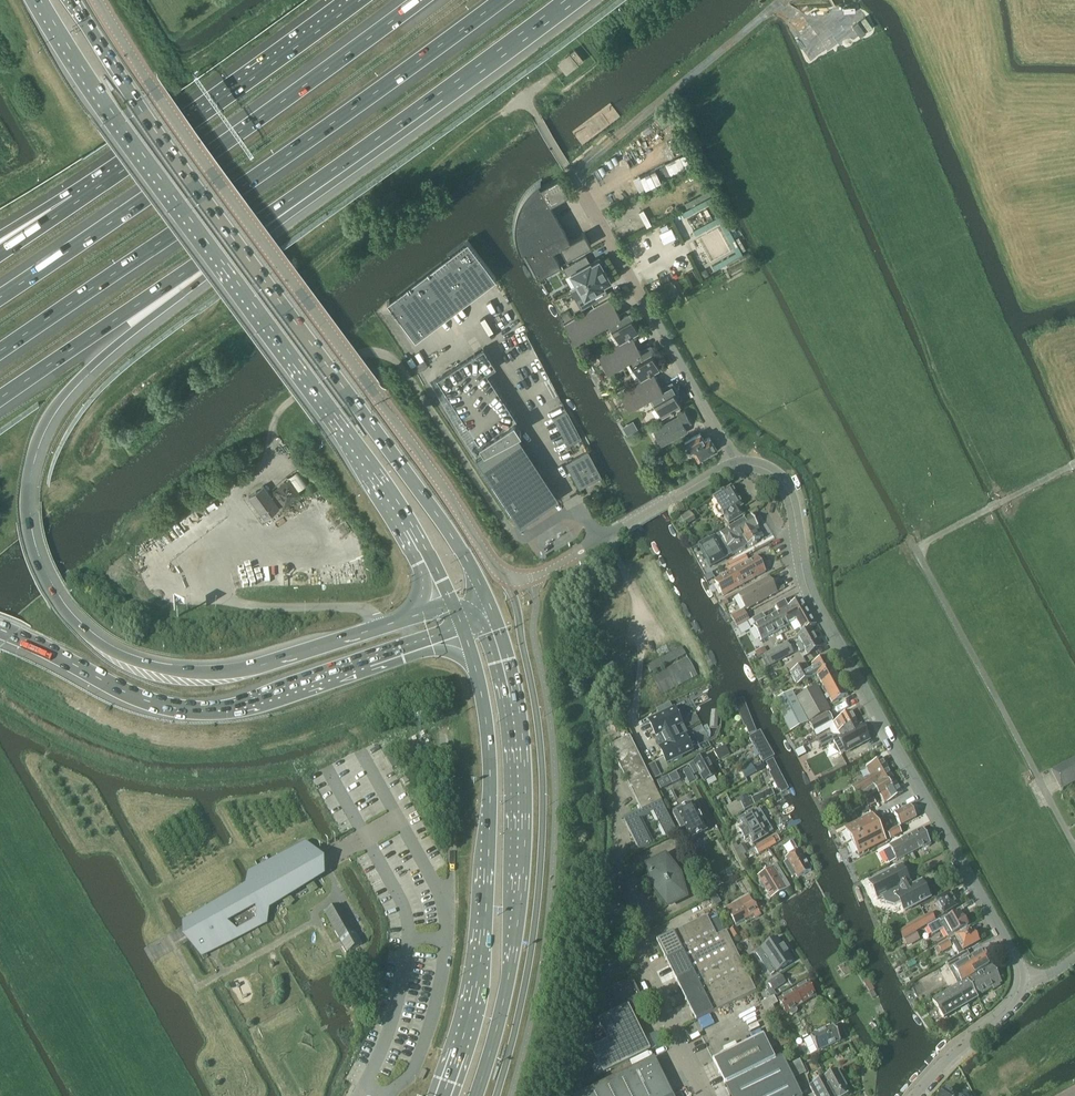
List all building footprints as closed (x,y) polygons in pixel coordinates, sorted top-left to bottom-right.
[(567,73),(584,59),(575,47),(557,61),(567,73)] [(526,252),(565,232),(550,204),(569,194),(559,177),(540,187),(539,185),(538,183),(539,183),(541,182),(541,181),(540,182),(539,183),(533,187),(528,193),(523,199),(520,207),(517,213),(516,219),(515,226),(515,233),(516,239),(518,246),(519,250),(521,254),(522,255),(522,256),(523,255),(522,254),(522,253),(525,251),(526,252)] [(565,232),(526,252),(539,276),(538,276),(537,277),(538,277),(562,264),(561,264),(553,251),(561,246),(567,258),(591,244),(585,233),(570,240),(565,232)] [(416,339),(496,277),(467,240),(387,301),(388,302),(389,303),(416,339)] [(579,285),(606,270),(602,264),(603,263),(600,258),(595,260),(596,262),(592,264),(587,254),(564,267),(568,275),(572,273),(579,285)] [(606,270),(579,285),(585,296),(581,299),(585,307),(609,294),(604,284),(607,282),(608,283),(613,281),(610,275),(609,276),(606,270)] [(674,283),(662,288),(667,299),(679,293),(674,283)] [(611,297),(565,323),(575,341),(607,323),(614,319),(620,315),(614,303),(611,297)] [(614,319),(607,323),(610,329),(612,328),(614,331),(619,341),(632,335),(638,331),(633,321),(635,320),(629,310),(620,315),(614,319)] [(614,344),(596,353),(607,372),(614,369),(628,361),(641,352),(632,335),(619,341),(614,344)] [(520,524),(559,498),(519,436),(523,434),(515,421),(518,419),(488,372),(496,367),(484,347),(437,378),(484,450),(476,455),(515,515),(520,524)] [(650,347),(641,352),(628,361),(631,366),(633,365),(640,378),(653,371),(659,368),(654,358),(656,358),(650,347)] [(412,357),(407,359),(412,367),(413,367),(416,373),(427,366),(424,360),(420,362),(417,364),(412,357)] [(625,386),(618,390),(628,409),(635,405),(648,398),(662,389),(653,371),(640,378),(625,386)] [(662,389),(648,398),(652,404),(654,402),(656,407),(652,409),(657,418),(661,416),(681,405),(675,395),(677,394),(671,384),(662,389)] [(563,434),(575,428),(576,428),(567,411),(554,418),(563,434)] [(662,445),(687,431),(684,426),(690,423),(683,411),(677,414),(678,415),(653,429),(662,445)] [(575,428),(563,434),(565,438),(565,439),(568,445),(581,438),(578,432),(577,432),(575,428)] [(704,439),(701,433),(685,442),(690,451),(693,449),(698,459),(716,449),(709,436),(704,439)] [(580,488),(601,476),(588,451),(567,462),(580,488)] [(667,453),(658,458),(662,465),(671,460),(667,453)] [(265,517),(279,507),(263,485),(249,496),(265,517)] [(715,511),(717,514),(717,516),(721,517),(723,516),(729,525),(743,516),(738,509),(742,507),(738,500),(730,487),(712,498),(712,499),(717,507),(715,508),(715,511)] [(684,525),(694,519),(690,512),(680,518),(684,525)] [(759,532),(757,528),(758,527),(751,515),(748,517),(732,526),(719,533),(709,539),(708,537),(698,543),(704,556),(710,566),(731,555),(751,543),(752,545),(754,544),(756,543),(755,541),(762,537),(759,532)] [(745,556),(725,566),(728,571),(747,561),(745,556)] [(722,596),(762,574),(764,572),(756,558),(714,581),(722,596)] [(745,610),(776,594),(767,578),(737,595),(745,610)] [(784,600),(774,605),(778,612),(786,626),(795,622),(799,629),(795,632),(797,636),(802,633),(815,626),(800,600),(799,601),(788,607),(784,600)] [(732,621),(745,614),(742,610),(730,617),(732,621)] [(761,614),(752,619),(755,625),(753,626),(760,640),(786,626),(778,612),(764,620),(761,614)] [(745,614),(732,621),(736,628),(748,621),(745,614)] [(810,629),(797,637),(802,645),(799,647),(802,652),(805,651),(808,656),(821,648),(810,629)] [(793,655),(787,643),(780,647),(776,649),(767,653),(764,655),(770,667),(793,655)] [(681,648),(647,666),(651,674),(685,655),(681,648)] [(765,648),(756,653),(758,658),(764,655),(767,653),(765,648)] [(805,665),(790,673),(797,685),(816,675),(831,667),(826,657),(811,665),(813,668),(808,671),(805,665)] [(661,694),(696,676),(687,658),(652,677),(661,694)] [(831,667),(816,675),(821,684),(836,676),(831,667)] [(836,676),(821,684),(832,703),(847,695),(836,676)] [(810,689),(795,698),(807,722),(830,710),(817,686),(810,689)] [(791,691),(774,700),(789,732),(807,722),(795,698),(791,691)] [(742,700),(735,703),(746,733),(753,730),(742,700)] [(659,735),(662,742),(685,731),(682,724),(680,725),(669,704),(656,711),(660,718),(649,724),(656,737),(659,735)] [(832,722),(813,732),(816,736),(829,729),(833,737),(840,737),(842,736),(841,731),(856,723),(851,712),(838,720),(832,723),(832,722)] [(829,714),(809,725),(813,732),(832,722),(833,722),(829,714)] [(823,736),(816,740),(821,749),(833,742),(840,756),(868,740),(861,726),(859,727),(856,723),(841,731),(842,736),(840,737),(833,737),(823,736)] [(688,737),(685,731),(662,742),(664,747),(665,748),(660,750),(666,764),(673,761),(673,762),(682,758),(681,757),(685,754),(690,752),(684,739),(686,738),(688,737)] [(757,737),(749,740),(761,762),(769,758),(757,737)] [(629,738),(609,748),(641,812),(623,821),(639,851),(651,845),(639,820),(642,818),(650,814),(652,813),(665,838),(672,834),(676,832),(629,738)] [(718,761),(728,755),(723,746),(713,752),(718,761)] [(390,755),(386,757),(392,769),(396,767),(390,755)] [(705,757),(689,765),(694,775),(698,772),(704,782),(715,776),(705,757)] [(1051,771),(1061,789),(1074,782),(1074,758),(1051,771)] [(868,778),(851,788),(856,796),(859,793),(890,775),(881,760),(866,769),(871,776),(868,778)] [(752,767),(742,773),(746,779),(756,773),(754,770),(762,766),(763,766),(760,762),(752,766),(752,767)] [(773,762),(765,766),(779,793),(787,789),(773,762)] [(654,763),(647,767),(654,780),(661,777),(654,763)] [(680,781),(676,773),(668,777),(672,785),(680,781)] [(691,775),(685,778),(688,784),(694,781),(691,775)] [(890,775),(859,793),(864,800),(877,793),(878,796),(882,794),(896,785),(890,775)] [(882,794),(878,796),(883,805),(901,794),(896,785),(882,794)] [(752,797),(728,810),(732,817),(776,795),(773,789),(760,795),(759,794),(754,797),(754,798),(753,799),(752,797)] [(839,792),(832,796),(837,806),(844,802),(839,792)] [(872,800),(865,803),(867,808),(875,804),(872,800)] [(851,811),(860,806),(857,801),(848,806),(851,811)] [(706,831),(692,803),(676,812),(672,814),(680,831),(685,829),(690,840),(706,831)] [(900,826),(916,818),(910,806),(894,815),(900,826)] [(752,813),(738,822),(743,829),(739,831),(744,840),(748,838),(752,845),(768,836),(767,835),(771,832),(759,811),(753,814),(752,813)] [(852,843),(878,829),(872,817),(845,830),(852,843)] [(890,839),(901,834),(898,828),(894,830),(888,833),(887,833),(890,839)] [(878,829),(852,843),(858,854),(885,840),(878,829)] [(922,830),(906,838),(914,852),(929,844),(922,830)] [(772,838),(763,843),(768,850),(776,845),(781,842),(777,836),(772,839),(772,838)] [(914,852),(906,838),(888,847),(896,861),(907,856),(911,853),(914,852)] [(786,861),(783,863),(792,878),(796,876),(797,879),(812,871),(811,869),(812,868),(812,866),(810,862),(808,861),(807,862),(804,857),(800,851),(800,850),(798,851),(792,841),(785,844),(791,855),(785,859),(786,861)] [(763,843),(754,848),(759,855),(768,850),(763,843)] [(255,886),(184,926),(201,956),(265,921),(259,911),(322,875),(305,845),(250,876),(255,886)] [(743,845),(738,848),(743,856),(748,853),(743,845)] [(895,861),(889,848),(883,851),(889,863),(895,861)] [(668,902),(680,896),(674,876),(663,862),(651,868),(657,887),(668,902)] [(776,866),(757,877),(770,899),(789,888),(776,866)] [(905,884),(898,870),(900,869),(900,868),(869,884),(870,885),(870,884),(878,899),(877,899),(877,900),(882,897),(885,903),(894,906),(900,903),(905,912),(929,899),(926,895),(927,893),(925,888),(923,888),(920,883),(912,888),(910,883),(908,884),(908,883),(905,884)] [(943,915),(956,907),(948,894),(935,901),(943,915)] [(735,925),(748,918),(752,916),(754,919),(760,916),(752,903),(749,897),(740,902),(726,909),(735,925)] [(339,905),(324,914),(346,954),(362,945),(339,905)] [(939,921),(927,928),(932,937),(943,930),(947,937),(967,926),(967,925),(968,923),(965,919),(963,918),(960,912),(940,923),(939,921)] [(935,921),(931,914),(899,933),(903,940),(935,921)] [(716,937),(706,917),(674,933),(684,953),(716,937)] [(734,929),(729,932),(733,940),(739,936),(734,929)] [(971,933),(969,929),(949,940),(957,955),(962,951),(978,941),(973,932),(971,933)] [(675,981),(734,952),(724,932),(722,933),(716,937),(684,953),(666,962),(675,981)] [(674,933),(656,942),(666,962),(684,953),(674,933)] [(918,940),(915,934),(904,941),(907,946),(918,940)] [(761,950),(755,953),(764,967),(770,963),(776,972),(792,962),(777,939),(761,950)] [(951,949),(948,942),(938,947),(942,954),(951,949)] [(963,953),(945,963),(949,971),(948,971),(956,984),(990,964),(982,950),(967,959),(963,953)] [(685,1001),(744,972),(734,952),(675,981),(685,1001)] [(966,980),(975,997),(991,988),(992,990),(999,985),(999,984),(1001,983),(991,966),(966,980)] [(744,972),(685,1001),(695,1021),(754,992),(744,972)] [(779,976),(768,984),(773,991),(784,983),(779,976)] [(626,1006),(630,1013),(644,1006),(631,979),(614,987),(604,992),(614,1012),(626,1006)] [(965,1003),(975,997),(966,980),(960,983),(960,982),(954,985),(931,999),(932,999),(941,1016),(959,1006),(965,1003)] [(792,1016),(796,1013),(797,1011),(795,1009),(815,997),(806,983),(777,1000),(786,1015),(788,1013),(789,1015),(792,1016)] [(768,1018),(775,1013),(772,1007),(777,1004),(773,997),(760,1004),(768,1018)] [(965,1003),(959,1006),(963,1014),(969,1010),(965,1003)] [(649,1051),(630,1013),(626,1006),(614,1012),(598,1020),(603,1031),(608,1041),(599,1045),(591,1049),(603,1074),(614,1069),(649,1051)] [(833,1028),(803,1042),(810,1056),(840,1043),(833,1028)] [(603,1031),(595,1036),(599,1045),(608,1041),(603,1031)] [(775,1061),(762,1036),(712,1061),(725,1086),(775,1061)] [(725,1087),(730,1095),(802,1095),(782,1058),(775,1061),(725,1086),(725,1087)] [(653,1059),(614,1078),(578,1095),(671,1095),(653,1059)] [(806,1073),(800,1060),(794,1063),(800,1076),(806,1073)] [(793,1079),(800,1076),(794,1063),(787,1066),(793,1079)] [(823,1079),(832,1095),(850,1095),(837,1072),(823,1079)] [(809,1087),(814,1095),(832,1095),(823,1079),(809,1087)]
